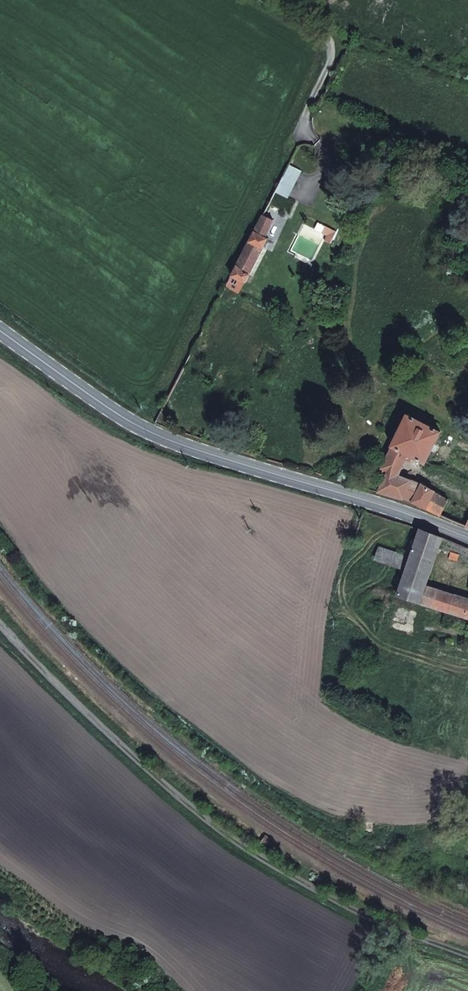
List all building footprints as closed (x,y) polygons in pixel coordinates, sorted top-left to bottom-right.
[(302,172),(288,165),(274,191),(289,199),(302,172)] [(274,220),(263,214),(254,231),(265,237),(274,220)] [(327,228),(324,234),(329,237),(326,241),(331,243),(336,233),(327,228)] [(265,237),(254,231),(249,241),(263,249),(268,238),(265,237)] [(263,249),(249,241),(237,264),(251,273),(263,249)] [(251,273),(237,264),(231,275),(245,283),(251,273)] [(441,431),(407,414),(392,446),(414,457),(426,463),(427,460),(441,431)] [(414,457),(392,446),(381,468),(388,471),(378,492),(404,498),(412,480),(399,475),(407,459),(411,461),(414,457)] [(422,484),(412,480),(404,498),(410,500),(413,501),(422,484)] [(434,491),(422,484),(413,501),(426,508),(434,491)] [(434,491),(426,508),(454,521),(467,527),(467,511),(434,491)] [(442,538),(420,529),(410,556),(406,569),(397,594),(420,602),(426,586),(442,538)] [(410,556),(380,546),(376,559),(406,569),(410,556)] [(458,555),(450,552),(448,558),(456,561),(458,555)] [(426,586),(420,602),(431,606),(437,589),(426,586)] [(437,589),(431,606),(467,618),(467,600),(437,589)]
